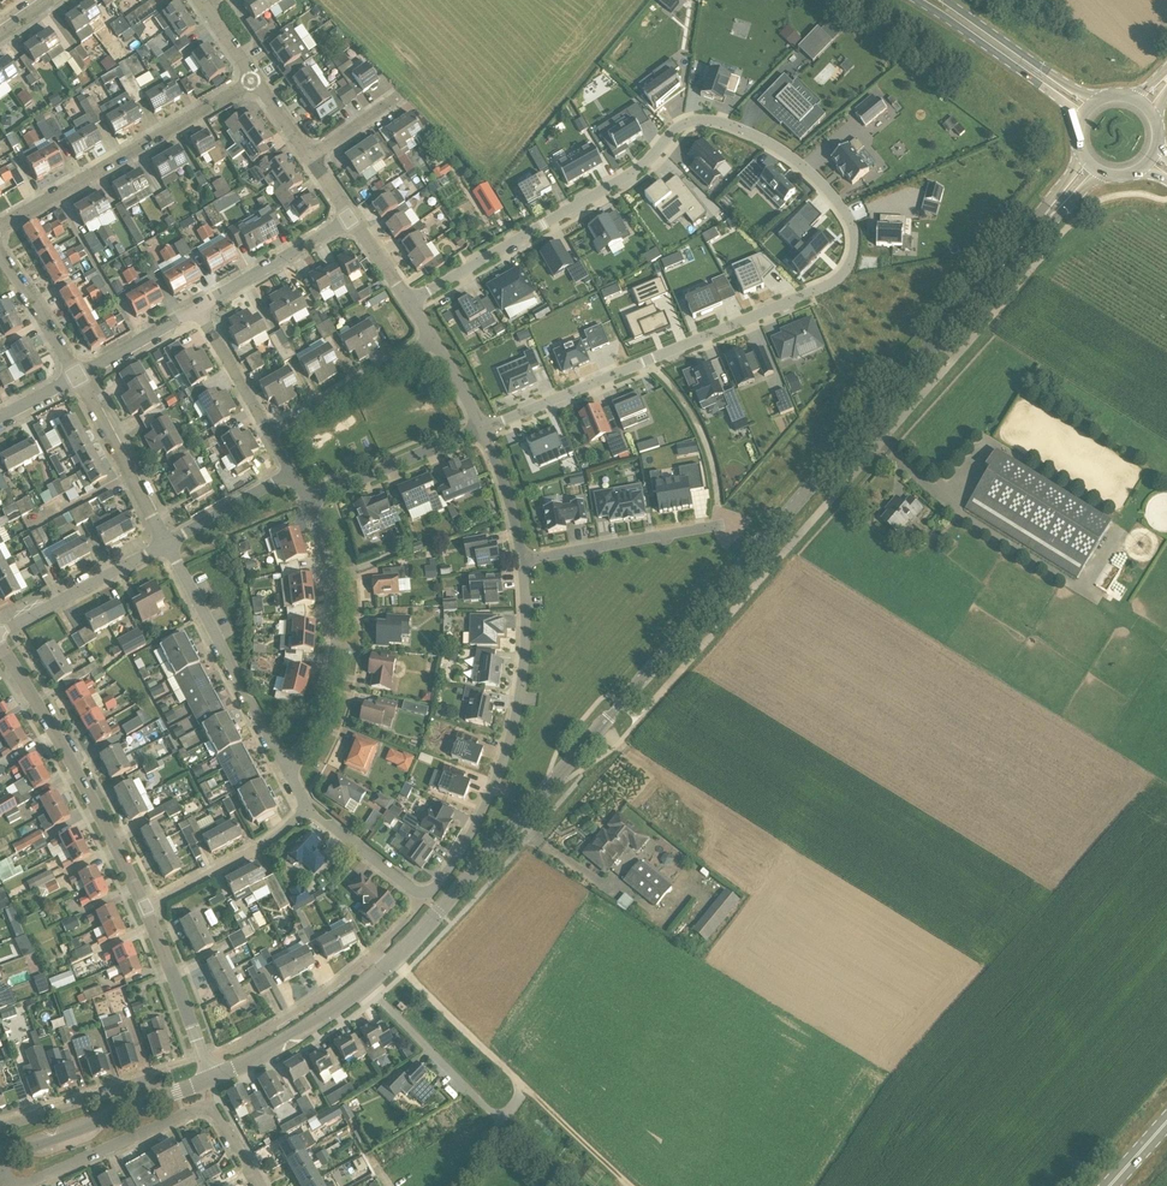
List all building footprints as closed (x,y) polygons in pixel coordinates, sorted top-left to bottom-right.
[(102,3),(106,8),(113,3),(111,0),(107,0),(102,3)] [(129,25),(137,20),(156,6),(152,0),(133,13),(133,14),(125,19),(129,25)] [(261,0),(251,0),(243,5),(252,18),(245,22),(254,35),(261,45),(272,37),(265,27),(267,26),(261,17),(269,12),(261,0)] [(269,12),(278,6),(284,15),(296,6),(292,0),(261,0),(269,12)] [(671,13),(680,4),(675,0),(655,0),(671,13)] [(77,11),(88,26),(101,17),(90,2),(77,11)] [(141,25),(153,17),(164,33),(186,17),(177,4),(162,15),(156,6),(137,20),(141,25)] [(312,12),(316,17),(321,13),(317,8),(312,12)] [(88,27),(88,26),(77,11),(64,20),(81,44),(94,35),(88,27)] [(186,17),(164,33),(168,39),(175,34),(179,41),(195,29),(186,17)] [(116,22),(110,26),(118,38),(124,34),(116,22)] [(276,59),(301,42),(290,25),(272,37),(261,45),(268,55),(272,53),(276,59)] [(803,40),(789,26),(780,35),(794,49),(803,40)] [(47,55),(52,62),(64,54),(49,31),(36,40),(47,55)] [(824,53),(808,38),(798,48),(813,63),(824,53)] [(34,64),(41,60),(47,55),(36,40),(23,49),(27,55),(19,60),(36,84),(41,80),(31,66),(34,64)] [(352,46),(348,40),(342,44),(346,51),(352,46)] [(301,42),(276,59),(281,65),(277,68),(284,78),(296,69),(313,59),(301,42)] [(320,52),(326,48),(322,43),(317,47),(320,52)] [(183,58),(194,50),(190,44),(179,53),(183,58)] [(144,46),(136,52),(142,61),(151,55),(144,46)] [(200,70),(216,59),(207,46),(191,57),(200,70)] [(75,51),(83,63),(88,59),(89,58),(81,47),(75,51)] [(175,48),(163,56),(167,62),(179,54),(175,48)] [(75,51),(69,55),(82,74),(88,70),(86,68),(83,63),(75,51)] [(179,54),(167,62),(171,68),(183,60),(179,54)] [(167,62),(163,56),(157,60),(165,73),(171,68),(167,62)] [(109,58),(101,64),(108,73),(116,67),(109,58)] [(91,64),(88,59),(83,63),(86,68),(91,64)] [(216,59),(200,70),(209,83),(225,72),(216,59)] [(839,67),(847,74),(854,66),(846,59),(839,67)] [(7,60),(0,65),(0,76),(5,84),(18,75),(7,60)] [(350,62),(347,64),(339,69),(338,70),(349,87),(355,83),(363,93),(369,89),(371,91),(373,91),(377,88),(377,86),(376,84),(377,84),(365,67),(361,60),(353,65),(350,62)] [(335,68),(331,62),(325,66),(330,72),(335,68)] [(827,67),(816,78),(823,85),(834,75),(827,67)] [(316,81),(316,80),(309,70),(301,75),(296,69),(284,78),(291,88),(295,86),(299,92),(316,81)] [(706,89),(704,88),(701,97),(714,101),(715,99),(722,101),(725,92),(735,95),(741,80),(723,74),(722,75),(707,70),(703,81),(709,83),(706,89)] [(119,82),(125,78),(121,71),(115,74),(119,82)] [(125,78),(137,99),(143,95),(154,114),(167,107),(153,82),(141,90),(132,74),(125,78)] [(26,79),(31,87),(36,84),(31,76),(26,79)] [(216,89),(224,83),(219,76),(211,82),(216,89)] [(784,77),(758,104),(781,126),(782,125),(800,142),(825,117),(815,107),(812,111),(790,89),(794,86),(784,77)] [(118,112),(128,129),(142,121),(131,103),(137,99),(125,78),(119,82),(126,94),(113,102),(115,106),(118,112)] [(171,82),(165,86),(160,78),(153,82),(167,107),(181,99),(171,82)] [(664,90),(648,97),(654,111),(653,111),(653,112),(656,111),(657,113),(665,109),(664,107),(685,97),(685,96),(684,97),(682,92),(685,90),(681,82),(672,86),(669,78),(661,81),(661,80),(659,81),(664,90)] [(186,79),(180,83),(187,95),(194,92),(186,79)] [(316,81),(299,92),(304,98),(300,101),(303,105),(323,91),(316,81)] [(351,102),(356,98),(348,86),(342,90),(351,102)] [(80,87),(74,90),(77,95),(83,91),(80,87)] [(25,90),(17,96),(24,105),(32,100),(25,90)] [(351,102),(342,90),(336,94),(336,95),(339,99),(344,107),(351,102)] [(303,105),(305,109),(309,106),(314,113),(320,123),(337,111),(332,104),(339,99),(336,95),(336,94),(334,91),(327,96),(323,91),(303,105)] [(80,104),(86,101),(83,95),(77,99),(80,104)] [(86,101),(97,121),(104,117),(92,97),(86,101)] [(897,103),(892,97),(888,100),(893,106),(897,103)] [(876,100),(859,114),(857,116),(856,116),(866,127),(887,109),(887,110),(887,109),(878,98),(878,99),(876,100)] [(97,121),(86,101),(80,104),(87,116),(73,124),(79,135),(88,152),(102,144),(91,125),(97,121)] [(632,119),(643,112),(639,105),(627,112),(632,119)] [(105,120),(115,137),(128,129),(118,112),(105,120)] [(48,114),(43,117),(45,121),(46,123),(51,120),(48,114)] [(263,127),(254,114),(242,122),(238,115),(225,124),(234,137),(241,132),(246,139),(263,127)] [(400,122),(417,148),(435,135),(424,120),(418,125),(411,114),(400,122)] [(35,120),(38,125),(45,121),(42,115),(36,119),(35,120)] [(589,130),(582,119),(575,123),(582,134),(589,130)] [(47,123),(58,144),(65,140),(53,120),(47,123)] [(36,126),(46,143),(55,138),(45,121),(38,125),(36,126)] [(606,123),(595,130),(613,158),(627,150),(624,145),(640,135),(631,121),(612,133),(606,123)] [(400,122),(387,131),(394,141),(388,145),(399,160),(410,152),(417,148),(400,122)] [(272,140),(263,127),(246,139),(236,146),(243,150),(246,154),(253,164),(269,153),(264,146),(272,140)] [(24,129),(19,132),(22,138),(27,135),(24,129)] [(34,132),(28,135),(34,146),(40,143),(34,132)] [(11,148),(18,144),(12,133),(5,136),(11,148)] [(213,147),(205,134),(191,142),(200,159),(208,154),(214,166),(229,158),(220,143),(213,147)] [(34,146),(28,135),(23,138),(29,149),(34,146)] [(79,135),(65,143),(75,159),(88,152),(79,135)] [(848,145),(832,159),(832,160),(839,168),(838,170),(838,169),(837,170),(844,178),(844,177),(846,176),(853,184),(852,185),(853,185),(870,171),(869,171),(856,155),(864,148),(857,139),(849,146),(848,145)] [(384,145),(378,149),(373,141),(360,149),(373,169),(383,162),(384,164),(393,158),(384,145)] [(698,167),(694,171),(693,172),(700,179),(709,188),(721,176),(716,172),(725,163),(704,142),(689,157),(697,164),(696,165),(698,167)] [(39,155),(50,174),(64,166),(53,147),(39,155)] [(558,168),(568,186),(603,165),(592,148),(581,155),(583,159),(572,165),(569,161),(558,168)] [(178,149),(165,157),(174,174),(188,166),(178,149)] [(360,149),(347,158),(354,168),(348,172),(356,183),(364,178),(362,176),(373,169),(360,149)] [(39,155),(26,163),(37,181),(50,174),(39,155)] [(541,172),(548,167),(542,156),(534,160),(541,172)] [(165,157),(151,165),(161,181),(174,174),(165,157)] [(271,176),(276,182),(293,170),(284,157),(273,165),(269,159),(249,172),(258,185),(265,180),(265,179),(271,176)] [(13,165),(6,168),(9,174),(16,170),(13,165)] [(9,174),(6,168),(0,171),(0,177),(1,179),(9,174)] [(445,176),(439,168),(433,172),(439,180),(445,176)] [(761,169),(751,179),(757,186),(763,181),(785,203),(795,193),(773,170),(768,176),(761,169)] [(16,170),(9,174),(13,180),(17,188),(24,184),(16,170)] [(302,183),(293,170),(276,182),(281,190),(275,195),(283,206),(296,198),(291,191),(302,183)] [(412,180),(418,176),(414,170),(408,174),(412,180)] [(148,188),(139,172),(126,179),(140,204),(153,196),(148,188)] [(200,173),(194,176),(201,189),(207,185),(200,173)] [(4,185),(13,180),(9,174),(1,179),(4,185)] [(552,190),(544,175),(536,180),(535,179),(535,180),(521,188),(520,188),(521,189),(519,190),(524,198),(523,199),(524,199),(527,204),(526,204),(527,205),(529,208),(539,202),(537,198),(552,190)] [(657,209),(664,218),(679,206),(686,215),(694,225),(707,214),(677,177),(664,187),(659,191),(656,188),(645,196),(656,209),(657,209)] [(223,178),(212,185),(217,193),(220,199),(232,192),(223,178)] [(140,204),(126,179),(112,187),(121,204),(115,207),(129,231),(135,227),(126,212),(140,204)] [(382,182),(375,187),(376,188),(379,192),(386,188),(382,182)] [(399,208),(405,203),(392,184),(386,188),(381,191),(373,196),(378,203),(373,207),(382,220),(387,216),(399,208)] [(429,189),(433,194),(437,192),(438,191),(434,185),(433,186),(429,189)] [(503,211),(488,185),(473,193),(489,219),(503,211)] [(940,205),(941,204),(944,190),(945,190),(945,189),(944,189),(930,185),(929,185),(929,186),(925,200),(925,201),(926,201),(940,204),(940,205)] [(240,198),(249,193),(245,187),(236,192),(240,198)] [(431,196),(427,190),(421,194),(423,198),(428,199),(431,196)] [(167,192),(161,195),(168,208),(174,204),(167,192)] [(100,194),(87,202),(98,220),(111,212),(100,194)] [(168,208),(161,195),(154,199),(162,212),(168,208)] [(319,207),(311,196),(300,204),(296,198),(283,206),(288,214),(292,211),(299,221),(319,207)] [(727,196),(721,202),(729,209),(734,204),(727,196)] [(264,198),(257,202),(260,208),(267,204),(264,198)] [(229,209),(223,199),(212,205),(219,215),(229,209)] [(87,202),(73,209),(84,228),(98,220),(87,202)] [(404,215),(410,210),(405,203),(399,208),(387,216),(392,223),(387,227),(395,239),(403,234),(412,227),(404,215)] [(809,204),(786,228),(802,244),(785,261),(799,275),(818,256),(817,255),(827,245),(811,228),(822,217),(809,204)] [(212,205),(203,210),(214,228),(223,223),(212,205)] [(279,225),(269,208),(249,219),(264,245),(277,237),(272,229),(279,225)] [(44,238),(53,233),(61,228),(60,225),(67,221),(60,210),(53,214),(58,223),(50,227),(49,226),(40,231),(36,223),(22,231),(30,245),(44,237),(44,238)] [(881,217),(881,226),(880,233),(878,232),(877,247),(903,248),(903,238),(906,238),(907,218),(881,217)] [(191,218),(186,221),(189,228),(195,225),(191,218)] [(264,245),(249,219),(228,231),(238,249),(245,245),(250,253),(264,245)] [(610,219),(600,225),(598,226),(597,224),(589,229),(597,243),(599,246),(604,243),(605,244),(606,244),(610,249),(623,241),(621,237),(629,233),(621,219),(613,224),(610,219)] [(412,227),(403,234),(408,242),(403,245),(411,258),(426,247),(428,246),(420,234),(427,230),(420,221),(412,227)] [(280,225),(284,232),(289,229),(285,222),(280,225)] [(214,237),(208,226),(202,229),(208,240),(214,237)] [(108,227),(103,230),(109,240),(114,238),(108,227)] [(61,228),(53,233),(56,238),(64,234),(61,228)] [(208,240),(202,229),(197,232),(203,243),(208,240)] [(715,229),(702,236),(707,245),(720,238),(715,229)] [(109,240),(103,230),(98,233),(104,243),(109,240)] [(92,234),(84,238),(91,251),(99,246),(92,234)] [(30,245),(38,259),(52,251),(44,238),(44,237),(30,245)] [(461,237),(455,241),(460,249),(467,245),(461,237)] [(114,249),(112,245),(109,240),(104,243),(107,248),(108,247),(111,251),(114,249)] [(191,254),(183,241),(174,246),(181,260),(191,254)] [(214,249),(225,268),(238,260),(227,241),(214,249)] [(126,252),(120,243),(114,246),(120,256),(126,252)] [(560,245),(543,255),(550,267),(549,268),(554,278),(564,272),(563,271),(572,266),(560,245)] [(59,247),(52,251),(38,259),(46,273),(60,265),(67,261),(59,247)] [(446,263),(441,255),(435,260),(426,247),(411,258),(409,259),(418,272),(423,268),(428,275),(446,263)] [(170,248),(165,251),(171,261),(176,258),(170,248)] [(77,256),(74,250),(74,249),(65,254),(69,261),(77,256)] [(214,249),(200,257),(211,276),(225,268),(214,249)] [(662,257),(657,249),(647,255),(652,263),(662,257)] [(166,264),(171,261),(165,251),(159,254),(165,263),(166,264)] [(84,253),(78,257),(80,261),(87,257),(84,253)] [(348,253),(337,260),(346,275),(348,279),(360,272),(348,253)] [(148,265),(151,270),(153,274),(158,271),(159,271),(158,268),(159,267),(151,254),(144,258),(148,265)] [(750,293),(751,294),(765,288),(762,281),(775,268),(761,255),(751,259),(754,267),(736,275),(744,295),(750,293)] [(80,262),(80,261),(78,257),(77,256),(69,261),(72,266),(80,262)] [(668,259),(663,261),(666,270),(671,267),(668,259)] [(372,268),(366,260),(360,265),(365,273),(372,268)] [(190,263),(176,270),(187,289),(200,281),(190,263)] [(581,263),(573,268),(581,282),(584,281),(590,278),(581,263)] [(46,273),(54,287),(68,279),(60,265),(46,273)] [(151,270),(148,265),(141,268),(144,273),(151,270)] [(340,279),(333,268),(322,274),(331,289),(334,294),(345,287),(347,291),(353,287),(348,279),(346,275),(340,279)] [(133,269),(128,272),(134,282),(139,280),(133,269)] [(533,291),(520,269),(511,275),(510,274),(496,278),(498,282),(489,287),(503,311),(504,311),(535,298),(532,292),(533,291)] [(95,270),(83,277),(87,283),(98,277),(95,270)] [(187,289),(176,270),(162,278),(173,297),(187,289)] [(331,289),(322,274),(320,270),(308,276),(315,287),(308,291),(316,303),(322,299),(320,296),(331,289)] [(134,282),(128,272),(123,275),(128,285),(134,282)] [(722,305),(722,304),(718,295),(732,289),(725,276),(712,281),(715,288),(686,300),(694,319),(714,311),(713,309),(722,305)] [(635,341),(645,337),(651,334),(650,331),(656,329),(658,334),(672,328),(665,313),(659,315),(655,306),(654,306),(652,302),(668,295),(661,279),(633,291),(639,307),(645,304),(647,309),(635,314),(639,324),(630,328),(635,341)] [(118,281),(112,285),(118,296),(125,293),(118,281)] [(163,303),(152,284),(139,292),(150,310),(163,303)] [(94,286),(86,291),(89,297),(98,292),(94,286)] [(81,302),(81,301),(73,288),(59,296),(67,310),(81,302)] [(373,295),(369,288),(358,295),(361,302),(373,295)] [(89,297),(93,303),(101,298),(101,297),(107,294),(104,289),(98,292),(89,297)] [(296,294),(291,297),(286,289),(278,293),(292,318),(306,310),(296,294)] [(602,293),(605,300),(614,297),(610,289),(602,293)] [(150,310),(139,292),(125,300),(136,318),(150,310)] [(292,318),(278,293),(269,299),(274,308),(269,311),(278,326),(292,318)] [(377,298),(380,304),(388,300),(385,293),(377,298)] [(86,299),(81,301),(81,302),(67,310),(75,323),(89,315),(94,312),(86,299)] [(475,307),(473,305),(470,299),(459,305),(463,311),(456,314),(464,328),(477,320),(482,328),(484,332),(497,325),(491,315),(496,312),(489,299),(481,303),(475,307)] [(14,316),(7,302),(0,306),(0,324),(14,316)] [(544,308),(535,313),(539,320),(548,315),(544,308)] [(315,328),(322,324),(315,311),(308,315),(315,328)] [(257,318),(252,321),(247,312),(238,317),(252,341),(266,333),(257,318)] [(453,319),(450,313),(443,316),(447,323),(453,319)] [(110,314),(102,319),(105,325),(106,324),(113,320),(110,314)] [(328,321),(324,314),(319,317),(322,324),(328,321)] [(97,329),(89,315),(75,323),(83,338),(97,329)] [(6,346),(2,340),(22,330),(14,316),(0,324),(0,349),(6,346)] [(114,320),(117,325),(117,326),(124,322),(125,322),(121,316),(120,316),(114,320)] [(238,317),(229,322),(234,331),(229,334),(238,349),(252,341),(238,317)] [(354,332),(367,357),(376,352),(371,343),(376,340),(373,334),(380,331),(372,317),(365,321),(367,325),(354,332)] [(814,324),(812,320),(801,325),(802,326),(794,329),(794,328),(783,332),(784,336),(773,340),(782,360),(783,360),(782,358),(792,354),(794,359),(813,351),(811,346),(821,342),(817,332),(818,330),(815,325),(814,324)] [(328,321),(322,324),(330,337),(337,333),(329,321),(328,321)] [(585,340),(559,351),(568,371),(577,367),(584,364),(593,360),(589,350),(596,348),(597,350),(614,343),(606,323),(589,331),(592,338),(585,341),(585,340)] [(114,338),(109,330),(106,324),(105,325),(97,329),(83,338),(91,351),(105,343),(114,338)] [(330,337),(322,324),(315,328),(323,341),(330,337)] [(281,331),(274,335),(282,347),(289,343),(281,331)] [(528,331),(518,336),(521,344),(532,339),(528,331)] [(367,357),(354,332),(339,340),(348,356),(354,353),(359,362),(367,357)] [(282,347),(274,335),(268,338),(275,351),(282,347)] [(28,341),(11,350),(18,364),(35,355),(28,341)] [(289,343),(282,347),(290,361),(296,358),(297,357),(289,343)] [(183,375),(207,361),(202,352),(194,357),(191,352),(185,355),(178,344),(163,351),(171,364),(175,362),(183,375)] [(0,349),(0,357),(9,352),(6,346),(0,349)] [(283,365),(290,361),(282,347),(275,351),(283,365)] [(336,363),(327,347),(314,355),(327,379),(336,375),(331,366),(336,363)] [(736,381),(752,375),(762,370),(765,377),(774,373),(764,349),(755,353),(745,358),(742,350),(726,357),(736,381)] [(514,373),(502,378),(509,396),(521,391),(527,389),(537,384),(532,371),(540,368),(533,351),(525,355),(527,359),(511,366),(514,373)] [(248,366),(261,359),(257,353),(245,360),(248,366)] [(18,364),(25,378),(42,369),(35,355),(18,364)] [(327,379),(314,355),(299,363),(308,379),(313,376),(318,385),(327,379)] [(261,359),(248,366),(252,373),(265,366),(261,359)] [(204,375),(212,370),(207,361),(183,375),(191,389),(187,391),(191,397),(204,389),(201,383),(206,380),(204,375)] [(147,386),(150,384),(139,365),(126,373),(133,385),(127,389),(130,394),(121,399),(126,407),(151,393),(147,386)] [(702,404),(704,410),(705,409),(717,404),(715,399),(724,395),(712,365),(702,369),(698,371),(697,368),(684,373),(692,392),(695,391),(701,405),(702,404)] [(0,375),(0,381),(4,389),(15,383),(8,370),(0,375)] [(287,370),(273,378),(287,403),(296,398),(291,389),(296,386),(287,370)] [(802,387),(798,377),(788,382),(791,391),(802,387)] [(273,378),(259,386),(268,402),(273,399),(278,408),(287,403),(273,378)] [(225,392),(217,397),(214,392),(208,395),(204,389),(191,397),(195,403),(198,402),(206,415),(230,401),(225,392)] [(777,406),(781,417),(795,411),(786,390),(776,395),(780,405),(777,406)] [(126,407),(132,416),(140,411),(143,416),(149,413),(152,419),(165,412),(162,406),(159,407),(151,393),(126,407)] [(622,405),(615,408),(625,431),(638,426),(635,419),(647,414),(638,393),(620,400),(622,405)] [(177,403),(172,395),(164,400),(169,408),(177,403)] [(227,415),(235,410),(230,401),(206,415),(214,429),(211,431),(214,437),(227,430),(224,423),(230,420),(227,415)] [(746,420),(740,404),(730,408),(726,410),(733,425),(746,420)] [(606,424),(599,409),(582,416),(585,424),(583,425),(587,434),(589,434),(592,441),(612,433),(608,423),(606,424)] [(166,420),(169,419),(165,412),(152,419),(156,425),(150,429),(153,434),(144,439),(149,447),(174,433),(166,420)] [(75,419),(59,427),(53,430),(61,446),(67,442),(68,443),(83,434),(75,419)] [(50,449),(59,445),(52,430),(43,435),(50,449)] [(229,455),(253,441),(248,432),(240,438),(237,433),(231,436),(227,430),(214,437),(201,445),(206,452),(222,444),(229,455)] [(556,443),(550,430),(523,441),(531,460),(551,451),(555,460),(570,454),(564,439),(556,443)] [(185,445),(182,447),(174,433),(149,447),(155,456),(163,451),(166,457),(172,453),(176,459),(189,452),(185,445)] [(622,452),(627,450),(620,433),(613,436),(617,445),(619,444),(622,452)] [(68,443),(75,457),(91,449),(83,434),(68,443)] [(658,440),(637,446),(640,454),(660,448),(658,440)] [(250,455),(258,450),(253,441),(229,455),(237,469),(233,471),(237,477),(250,470),(247,463),(253,460),(250,455)] [(30,442),(15,450),(23,466),(39,458),(30,442)] [(696,444),(687,445),(689,456),(698,454),(696,444)] [(75,457),(84,471),(84,472),(99,463),(91,449),(75,457)] [(0,458),(0,459),(8,474),(23,466),(15,450),(0,458)] [(1113,522),(1006,457),(996,451),(986,467),(990,470),(966,509),(976,516),(1076,580),(1113,522)] [(189,452),(176,459),(179,465),(173,469),(176,474),(168,479),(172,487),(197,473),(190,461),(193,458),(189,452)] [(621,461),(630,458),(628,453),(619,457),(621,461)] [(54,468),(60,465),(55,456),(49,459),(54,468)] [(469,462),(460,466),(459,463),(451,467),(452,469),(445,473),(450,485),(440,489),(446,504),(481,489),(469,462)] [(59,497),(65,494),(74,489),(72,485),(79,482),(84,490),(92,486),(107,479),(99,463),(84,472),(84,471),(60,484),(59,481),(57,482),(53,484),(59,497)] [(60,465),(54,468),(59,477),(65,474),(60,465)] [(660,514),(693,508),(691,493),(705,490),(700,466),(680,469),(682,481),(664,484),(662,472),(650,474),(654,494),(657,493),(660,514)] [(199,499),(212,492),(208,485),(205,487),(197,473),(172,487),(178,497),(186,492),(189,496),(195,493),(199,499)] [(436,492),(432,494),(430,489),(434,488),(429,475),(420,480),(421,482),(400,490),(399,488),(398,488),(409,513),(430,504),(435,515),(444,511),(436,492)] [(583,476),(576,477),(578,486),(585,484),(583,476)] [(59,497),(53,484),(46,487),(49,491),(39,496),(45,505),(54,501),(53,500),(59,497)] [(224,500),(230,496),(226,490),(222,493),(221,496),(224,500)] [(614,491),(595,494),(600,519),(610,517),(611,522),(624,520),(624,521),(634,519),(633,518),(636,518),(636,520),(645,518),(645,516),(647,516),(642,493),(615,498),(614,491)] [(114,498),(114,497),(111,492),(98,498),(101,505),(114,498)] [(29,496),(21,500),(22,502),(15,505),(18,511),(21,518),(36,510),(29,496)] [(385,497),(377,500),(377,502),(372,504),(371,500),(355,507),(360,519),(358,520),(358,519),(357,520),(365,538),(366,538),(366,537),(383,530),(382,528),(399,520),(400,523),(401,523),(395,508),(394,508),(394,509),(391,510),(385,497)] [(923,510),(910,499),(904,505),(897,498),(891,505),(894,507),(882,520),(897,533),(908,520),(912,522),(913,520),(923,510)] [(576,525),(588,523),(584,502),(572,504),(572,506),(563,508),(562,506),(545,509),(547,522),(545,523),(546,531),(549,530),(549,534),(567,531),(566,523),(575,522),(576,525)] [(95,516),(88,503),(75,510),(82,523),(95,516)] [(18,511),(15,505),(10,507),(2,511),(5,518),(18,511)] [(448,508),(453,520),(459,518),(454,506),(448,508)] [(82,523),(75,510),(69,513),(76,526),(82,523)] [(18,511),(5,518),(8,524),(21,518),(18,511)] [(69,513),(63,516),(68,525),(74,522),(69,513)] [(135,532),(127,516),(112,524),(120,540),(135,532)] [(120,540),(112,524),(96,532),(105,548),(120,540)] [(268,533),(271,539),(267,541),(271,554),(273,553),(273,554),(302,544),(297,531),(286,535),(283,527),(286,525),(268,533)] [(36,530),(30,533),(37,546),(43,543),(36,530)] [(497,545),(487,546),(486,537),(465,541),(468,559),(477,557),(479,568),(491,565),(491,562),(500,561),(497,545)] [(29,538),(23,541),(28,550),(33,547),(29,538)] [(82,540),(67,548),(75,564),(90,556),(82,540)] [(235,545),(238,554),(251,550),(248,541),(235,545)] [(282,573),(296,570),(294,562),(306,558),(302,544),(273,554),(277,567),(279,566),(282,573)] [(412,546),(415,554),(424,551),(422,544),(412,546)] [(33,547),(28,550),(32,559),(38,556),(33,547)] [(67,548),(52,556),(60,572),(75,564),(67,548)] [(16,565),(12,559),(4,563),(0,565),(0,584),(12,578),(7,569),(16,565)] [(257,569),(254,561),(245,564),(247,572),(257,569)] [(41,563),(35,566),(40,575),(42,579),(48,575),(41,563)] [(34,577),(40,575),(35,566),(30,569),(34,577)] [(427,579),(438,578),(436,566),(425,567),(427,579)] [(442,576),(451,575),(450,567),(441,567),(442,576)] [(399,593),(398,581),(406,581),(405,568),(390,570),(391,577),(374,579),(375,596),(399,593)] [(282,581),(288,580),(290,594),(312,591),(310,577),(298,578),(296,570),(282,573),(282,581)] [(486,605),(499,604),(499,594),(503,593),(503,590),(503,586),(502,573),(501,573),(502,578),(491,578),(472,580),(470,580),(471,596),(471,602),(482,601),(481,598),(485,598),(486,605)] [(4,601),(20,593),(12,578),(0,584),(0,593),(4,601)] [(163,602),(153,583),(137,592),(141,599),(132,604),(142,623),(158,614),(154,607),(163,602)] [(287,616),(302,615),(302,607),(314,605),(312,591),(290,594),(282,595),(284,608),(286,608),(287,616)] [(252,600),(253,608),(262,606),(261,599),(252,600)] [(457,601),(443,602),(444,613),(458,612),(457,601)] [(116,603),(101,611),(109,626),(124,619),(116,603)] [(101,611),(85,619),(90,628),(78,634),(86,646),(96,639),(93,635),(109,626),(101,611)] [(315,624),(302,623),(302,615),(287,616),(286,623),(285,623),(284,637),(291,637),(314,639),(315,624)] [(410,618),(388,617),(387,625),(379,624),(377,646),(389,647),(389,644),(401,644),(402,635),(409,636),(410,618)] [(504,619),(498,619),(498,617),(471,617),(471,646),(497,646),(498,635),(504,635),(504,619)] [(125,657),(147,646),(137,629),(117,641),(120,646),(123,652),(125,657)] [(197,652),(192,643),(191,642),(188,644),(184,635),(180,637),(178,632),(160,642),(163,646),(159,648),(164,657),(169,667),(174,676),(174,677),(175,677),(198,665),(199,665),(198,663),(195,656),(198,654),(197,652)] [(71,638),(79,650),(86,646),(78,634),(71,638)] [(284,658),(299,661),(300,652),(313,653),(314,639),(291,637),(284,637),(281,637),(280,651),(285,651),(284,658)] [(433,645),(431,647),(430,652),(439,653),(440,646),(433,645)] [(45,670),(62,660),(54,646),(39,654),(43,660),(41,662),(45,670)] [(114,657),(123,652),(120,646),(111,651),(114,657)] [(503,662),(495,661),(496,652),(477,650),(475,668),(473,684),(480,685),(499,687),(503,662)] [(396,660),(373,656),(370,674),(374,675),(372,687),(390,690),(392,678),(393,678),(396,660)] [(299,661),(284,658),(282,666),(288,667),(285,680),(306,686),(310,672),(298,669),(299,661)] [(139,659),(133,662),(134,663),(138,671),(144,668),(139,659)] [(72,675),(62,660),(45,670),(51,679),(54,678),(58,684),(72,675)] [(90,674),(99,669),(96,662),(75,675),(79,681),(90,674)] [(206,677),(203,672),(201,668),(200,668),(198,665),(175,677),(174,677),(178,685),(181,690),(206,677)] [(94,681),(105,674),(101,668),(90,674),(94,681)] [(206,677),(181,690),(187,703),(211,690),(210,686),(211,686),(206,677)] [(154,680),(145,684),(149,690),(157,686),(154,680)] [(285,680),(281,694),(276,692),(274,700),(292,707),(292,706),(289,705),(291,697),(303,700),(306,686),(285,680)] [(73,708),(89,698),(85,691),(94,686),(91,681),(66,696),(73,708)] [(158,686),(150,691),(154,699),(162,694),(158,686)] [(494,707),(490,707),(492,701),(484,699),(486,691),(466,687),(464,695),(472,697),(466,722),(491,728),(495,709),(494,707)] [(211,690),(187,703),(193,715),(219,702),(215,693),(213,694),(211,690)] [(118,692),(102,702),(105,707),(114,701),(121,698),(118,692)] [(424,692),(422,701),(430,702),(432,694),(424,692)] [(89,698),(73,708),(80,720),(96,711),(89,698)] [(398,705),(380,700),(378,707),(366,704),(361,721),(382,727),(384,717),(394,720),(398,705)] [(114,701),(105,707),(107,712),(117,707),(114,701)] [(219,702),(193,715),(197,722),(201,729),(201,728),(225,715),(223,711),(224,711),(223,709),(219,702)] [(415,714),(417,705),(405,702),(403,711),(415,714)] [(0,706),(0,717),(8,712),(3,704),(0,706)] [(165,704),(159,707),(163,715),(169,712),(165,704)] [(88,733),(104,724),(96,711),(80,720),(88,733)] [(165,716),(168,724),(177,719),(173,711),(165,716)] [(242,744),(238,737),(237,735),(240,733),(236,726),(234,721),(230,723),(228,718),(226,714),(225,715),(201,728),(203,731),(208,740),(213,750),(216,756),(240,744),(241,744),(242,744)] [(0,726),(0,734),(4,741),(20,731),(12,719),(0,726)] [(139,719),(122,729),(126,736),(143,725),(139,719)] [(120,732),(117,726),(108,731),(104,724),(88,733),(96,746),(120,732)] [(362,732),(371,734),(373,727),(364,725),(362,732)] [(181,727),(173,732),(177,739),(179,738),(185,735),(181,727)] [(4,741),(8,748),(0,753),(3,758),(27,744),(20,731),(4,741)] [(484,752),(476,749),(479,741),(459,733),(456,741),(459,742),(452,758),(478,768),(484,752)] [(377,750),(374,749),(376,744),(355,736),(351,746),(355,748),(352,757),(350,756),(348,758),(346,760),(345,762),(345,766),(356,770),(357,768),(365,771),(368,763),(371,764),(377,750)] [(242,746),(241,744),(240,744),(216,756),(216,757),(217,759),(223,770),(248,756),(243,747),(242,748),(242,746)] [(102,770),(124,760),(120,753),(127,749),(125,745),(100,758),(103,764),(100,765),(102,770)] [(184,749),(179,753),(178,753),(183,762),(189,759),(184,749)] [(415,758),(404,754),(403,756),(399,766),(397,769),(408,774),(415,758)] [(434,759),(421,754),(418,762),(431,767),(434,759)] [(35,756),(10,771),(13,776),(22,771),(26,778),(42,769),(35,756)] [(252,764),(248,756),(223,770),(227,778),(229,782),(254,769),(252,766),(253,765),(252,764)] [(136,767),(133,762),(127,766),(124,760),(102,770),(104,775),(108,773),(111,780),(136,767)] [(156,763),(143,769),(147,776),(160,769),(156,763)] [(466,774),(446,766),(443,775),(446,775),(440,791),(465,801),(471,785),(463,782),(466,774)] [(193,771),(192,771),(196,779),(197,778),(205,774),(201,767),(193,771)] [(255,768),(254,769),(229,782),(232,787),(236,795),(260,782),(260,781),(259,778),(260,778),(257,773),(255,768)] [(14,786),(21,799),(50,782),(42,769),(26,778),(14,786)] [(367,793),(348,782),(347,783),(342,780),(342,782),(337,783),(336,782),(328,795),(339,802),(338,804),(346,809),(351,800),(359,806),(367,793)] [(273,812),(277,810),(272,802),(276,800),(275,799),(269,788),(266,789),(261,781),(260,781),(260,782),(236,795),(237,795),(247,814),(252,824),(256,822),(258,826),(276,817),(273,812)] [(206,783),(200,787),(204,796),(211,792),(206,783)] [(131,784),(116,791),(120,797),(117,799),(122,808),(139,798),(131,784)] [(406,784),(400,795),(407,799),(413,788),(406,784)] [(56,793),(32,807),(34,812),(42,807),(46,815),(63,806),(56,793)] [(393,806),(396,802),(381,793),(379,795),(374,803),(386,809),(389,804),(393,806)] [(122,808),(126,817),(129,816),(132,822),(147,814),(150,820),(166,812),(179,806),(176,800),(154,811),(146,795),(139,798),(122,808)] [(10,796),(0,802),(0,818),(17,808),(17,807),(10,796)] [(229,799),(222,803),(229,816),(236,812),(229,799)] [(451,821),(455,814),(437,804),(434,811),(432,810),(421,830),(442,841),(453,822),(451,821)] [(70,819),(63,806),(46,815),(38,820),(45,833),(70,819)] [(179,806),(166,812),(169,819),(182,812),(179,806)] [(389,814),(398,820),(403,812),(394,806),(389,814)] [(21,818),(17,810),(6,816),(10,824),(21,818)] [(384,817),(375,811),(364,828),(373,833),(384,817)] [(396,819),(389,814),(384,821),(391,826),(396,819)] [(605,871),(628,843),(638,851),(646,841),(627,825),(628,823),(619,816),(610,827),(613,829),(608,836),(604,832),(585,855),(605,871)] [(192,819),(187,821),(190,827),(193,834),(200,830),(193,818),(192,819)] [(241,838),(231,820),(225,823),(223,819),(215,823),(227,846),(241,838)] [(181,832),(190,827),(187,821),(178,826),(181,832)] [(200,831),(204,838),(203,839),(211,854),(227,846),(215,823),(200,831)] [(418,832),(417,833),(405,825),(396,838),(407,847),(402,855),(422,870),(434,854),(431,852),(436,844),(418,832)] [(156,826),(141,834),(149,849),(164,841),(156,826)] [(181,832),(184,838),(189,847),(195,844),(190,835),(193,834),(190,827),(181,832)] [(76,831),(50,843),(53,849),(54,848),(58,856),(66,852),(82,844),(76,831)] [(45,840),(40,832),(21,842),(25,850),(33,846),(45,840)] [(326,861),(314,850),(319,845),(315,842),(316,841),(316,840),(316,839),(316,838),(315,838),(315,837),(314,837),(314,836),(313,836),(312,836),(311,836),(310,836),(310,837),(306,834),(287,854),(300,865),(303,862),(315,873),(326,861)] [(169,838),(164,841),(149,849),(157,864),(172,856),(177,853),(169,838)] [(82,844),(66,852),(70,860),(61,865),(64,870),(89,857),(82,844)] [(195,860),(202,857),(195,844),(189,847),(188,848),(195,860)] [(671,855),(664,855),(661,861),(665,866),(671,866),(674,861),(671,855)] [(157,864),(165,879),(180,871),(172,856),(157,864)] [(18,877),(14,870),(9,859),(0,864),(0,879),(3,884),(18,877)] [(641,861),(625,881),(656,906),(673,887),(641,861)] [(251,896),(266,888),(262,882),(264,881),(256,865),(240,873),(248,889),(251,896)] [(101,881),(95,868),(69,881),(71,886),(74,885),(78,893),(84,890),(101,881)] [(44,886),(55,881),(54,880),(50,872),(27,884),(31,893),(44,886)] [(240,873),(225,881),(234,897),(248,889),(240,873)] [(394,905),(379,891),(377,893),(360,877),(350,889),(362,901),(361,901),(361,906),(356,911),(364,918),(362,920),(362,923),(366,927),(369,926),(371,924),(373,927),(394,905)] [(55,881),(44,886),(49,895),(59,890),(55,881)] [(84,890),(88,898),(79,902),(82,907),(107,895),(101,881),(84,890)] [(336,891),(336,886),(332,882),(326,888),(332,893),(336,891)] [(305,890),(302,891),(298,885),(289,891),(293,897),(290,899),(295,908),(310,898),(305,890)] [(279,888),(269,893),(270,893),(280,911),(289,906),(279,888)] [(0,892),(0,912),(11,908),(4,890),(0,892)] [(326,898),(322,891),(313,896),(317,902),(326,898)] [(738,902),(727,892),(720,900),(732,910),(739,902),(738,902)] [(222,895),(209,902),(212,908),(226,901),(222,895)] [(345,921),(347,925),(353,921),(346,908),(343,905),(338,907),(345,920),(345,921)] [(113,907),(87,918),(89,924),(98,920),(102,928),(119,920),(113,907)] [(9,920),(17,917),(15,913),(13,908),(13,909),(6,912),(9,920)] [(197,916),(182,924),(186,930),(183,931),(188,940),(205,931),(197,916)] [(76,918),(62,925),(66,933),(80,927),(76,918)] [(253,918),(247,922),(249,927),(241,931),(244,938),(245,939),(260,931),(253,918)] [(102,928),(105,936),(96,940),(99,946),(125,934),(119,920),(102,928)] [(19,923),(11,926),(16,939),(24,935),(19,923)] [(309,927),(303,930),(310,943),(316,940),(309,927)] [(348,927),(333,935),(342,953),(357,945),(348,927)] [(303,930),(297,934),(304,947),(310,944),(303,930)] [(213,946),(205,931),(188,940),(193,949),(195,948),(199,954),(213,946)] [(241,931),(228,938),(231,945),(244,938),(241,931)] [(333,935),(318,943),(327,960),(342,953),(333,935)] [(30,944),(26,936),(15,940),(19,949),(30,944)] [(247,944),(245,939),(244,938),(231,945),(234,951),(247,944)] [(71,942),(75,951),(81,948),(77,940),(71,942)] [(289,957),(298,975),(314,967),(305,949),(301,943),(286,950),(289,957)] [(92,954),(89,946),(75,952),(78,960),(92,954)] [(130,946),(103,957),(106,963),(115,959),(118,967),(136,960),(130,946)] [(260,954),(266,965),(267,966),(273,963),(266,950),(260,953),(260,954)] [(253,968),(247,971),(252,980),(258,977),(255,971),(266,965),(260,954),(249,960),(253,968)] [(215,981),(230,972),(222,957),(207,965),(215,981)] [(289,957),(275,965),(284,983),(298,975),(289,957)] [(118,967),(122,975),(113,979),(115,984),(141,973),(136,960),(118,967)] [(223,995),(238,987),(230,972),(215,981),(223,995)] [(258,977),(252,980),(260,995),(271,989),(263,974),(258,977)] [(42,976),(32,980),(37,992),(38,991),(40,995),(48,991),(42,976)] [(104,995),(100,987),(82,993),(86,1002),(104,995)] [(238,987),(223,995),(231,1011),(246,1003),(238,987)] [(144,1010),(142,1003),(131,1006),(134,1013),(144,1010)] [(75,1025),(72,1010),(62,1012),(65,1027),(75,1025)] [(11,1018),(5,1014),(1,1020),(8,1024),(11,1018)] [(161,1018),(152,1021),(157,1037),(148,1040),(154,1059),(170,1054),(167,1045),(169,1044),(161,1018)] [(112,1027),(110,1019),(109,1020),(101,1022),(103,1030),(112,1027)] [(368,1028),(366,1025),(360,1029),(361,1032),(360,1032),(364,1038),(359,1042),(367,1055),(373,1064),(387,1055),(383,1050),(394,1043),(383,1025),(376,1029),(373,1024),(368,1028)] [(112,1027),(103,1030),(106,1039),(120,1035),(117,1026),(112,1027)] [(71,1042),(67,1028),(59,1031),(64,1045),(71,1042)] [(390,1032),(394,1038),(398,1035),(394,1029),(390,1032)] [(41,1047),(36,1031),(30,1033),(36,1049),(25,1052),(30,1066),(23,1069),(26,1080),(27,1080),(33,1098),(48,1093),(45,1084),(49,1083),(46,1076),(51,1075),(41,1047)] [(133,1048),(129,1033),(119,1036),(119,1037),(112,1040),(116,1053),(117,1053),(122,1070),(138,1066),(133,1048)] [(359,1041),(356,1037),(349,1041),(346,1036),(334,1044),(344,1062),(353,1057),(356,1062),(367,1055),(359,1042),(359,1041)] [(89,1037),(72,1042),(78,1059),(86,1057),(93,1079),(109,1074),(104,1057),(96,1059),(89,1037)] [(416,1055),(409,1044),(400,1049),(407,1061),(416,1055)] [(2,1051),(5,1060),(13,1057),(9,1048),(2,1051)] [(70,1064),(71,1064),(67,1050),(58,1053),(63,1067),(55,1069),(61,1089),(77,1084),(70,1064)] [(331,1051),(324,1055),(322,1051),(309,1059),(320,1076),(328,1071),(331,1077),(343,1070),(331,1051)] [(299,1059),(284,1068),(293,1084),(294,1083),(301,1096),(309,1091),(302,1078),(308,1075),(299,1059)] [(427,1075),(416,1064),(403,1077),(397,1071),(382,1086),(395,1098),(401,1092),(409,1084),(413,1088),(409,1092),(415,1099),(427,1087),(421,1081),(427,1075)] [(287,1086),(280,1089),(272,1074),(258,1082),(269,1102),(275,1098),(280,1107),(294,1099),(287,1086)] [(259,1094),(250,1098),(250,1100),(248,1101),(241,1087),(226,1094),(235,1112),(244,1108),(249,1119),(252,1118),(256,1127),(272,1120),(271,1119),(273,1118),(268,1109),(267,1110),(259,1094)] [(331,1107),(343,1100),(338,1092),(326,1099),(331,1107)] [(299,1108),(305,1118),(307,1122),(317,1117),(307,1100),(298,1106),(299,1108)] [(355,1107),(352,1102),(340,1109),(347,1122),(354,1119),(349,1110),(355,1107)] [(337,1107),(318,1118),(322,1127),(341,1116),(337,1107)] [(292,1122),(284,1126),(288,1133),(296,1128),(292,1122)] [(303,1153),(316,1146),(308,1132),(304,1135),(279,1149),(287,1162),(303,1153)] [(211,1180),(222,1174),(217,1166),(206,1172),(200,1162),(204,1160),(203,1157),(212,1152),(204,1137),(197,1141),(194,1135),(182,1142),(194,1165),(205,1183),(206,1184),(211,1180)] [(165,1185),(197,1185),(172,1141),(151,1153),(161,1171),(158,1172),(165,1185)] [(319,1162),(328,1157),(325,1151),(315,1156),(319,1162)] [(311,1167),(303,1153),(287,1162),(295,1176),(311,1167)] [(155,1174),(145,1156),(125,1167),(135,1185),(159,1185),(161,1185),(165,1185),(158,1172),(155,1174)] [(322,1168),(332,1162),(328,1157),(319,1162),(322,1168)] [(362,1158),(355,1162),(361,1172),(367,1169),(362,1158)] [(295,1176),(300,1185),(309,1185),(318,1181),(311,1167),(295,1176)] [(98,1180),(101,1185),(135,1185),(131,1179),(119,1185),(113,1172),(98,1180)]
